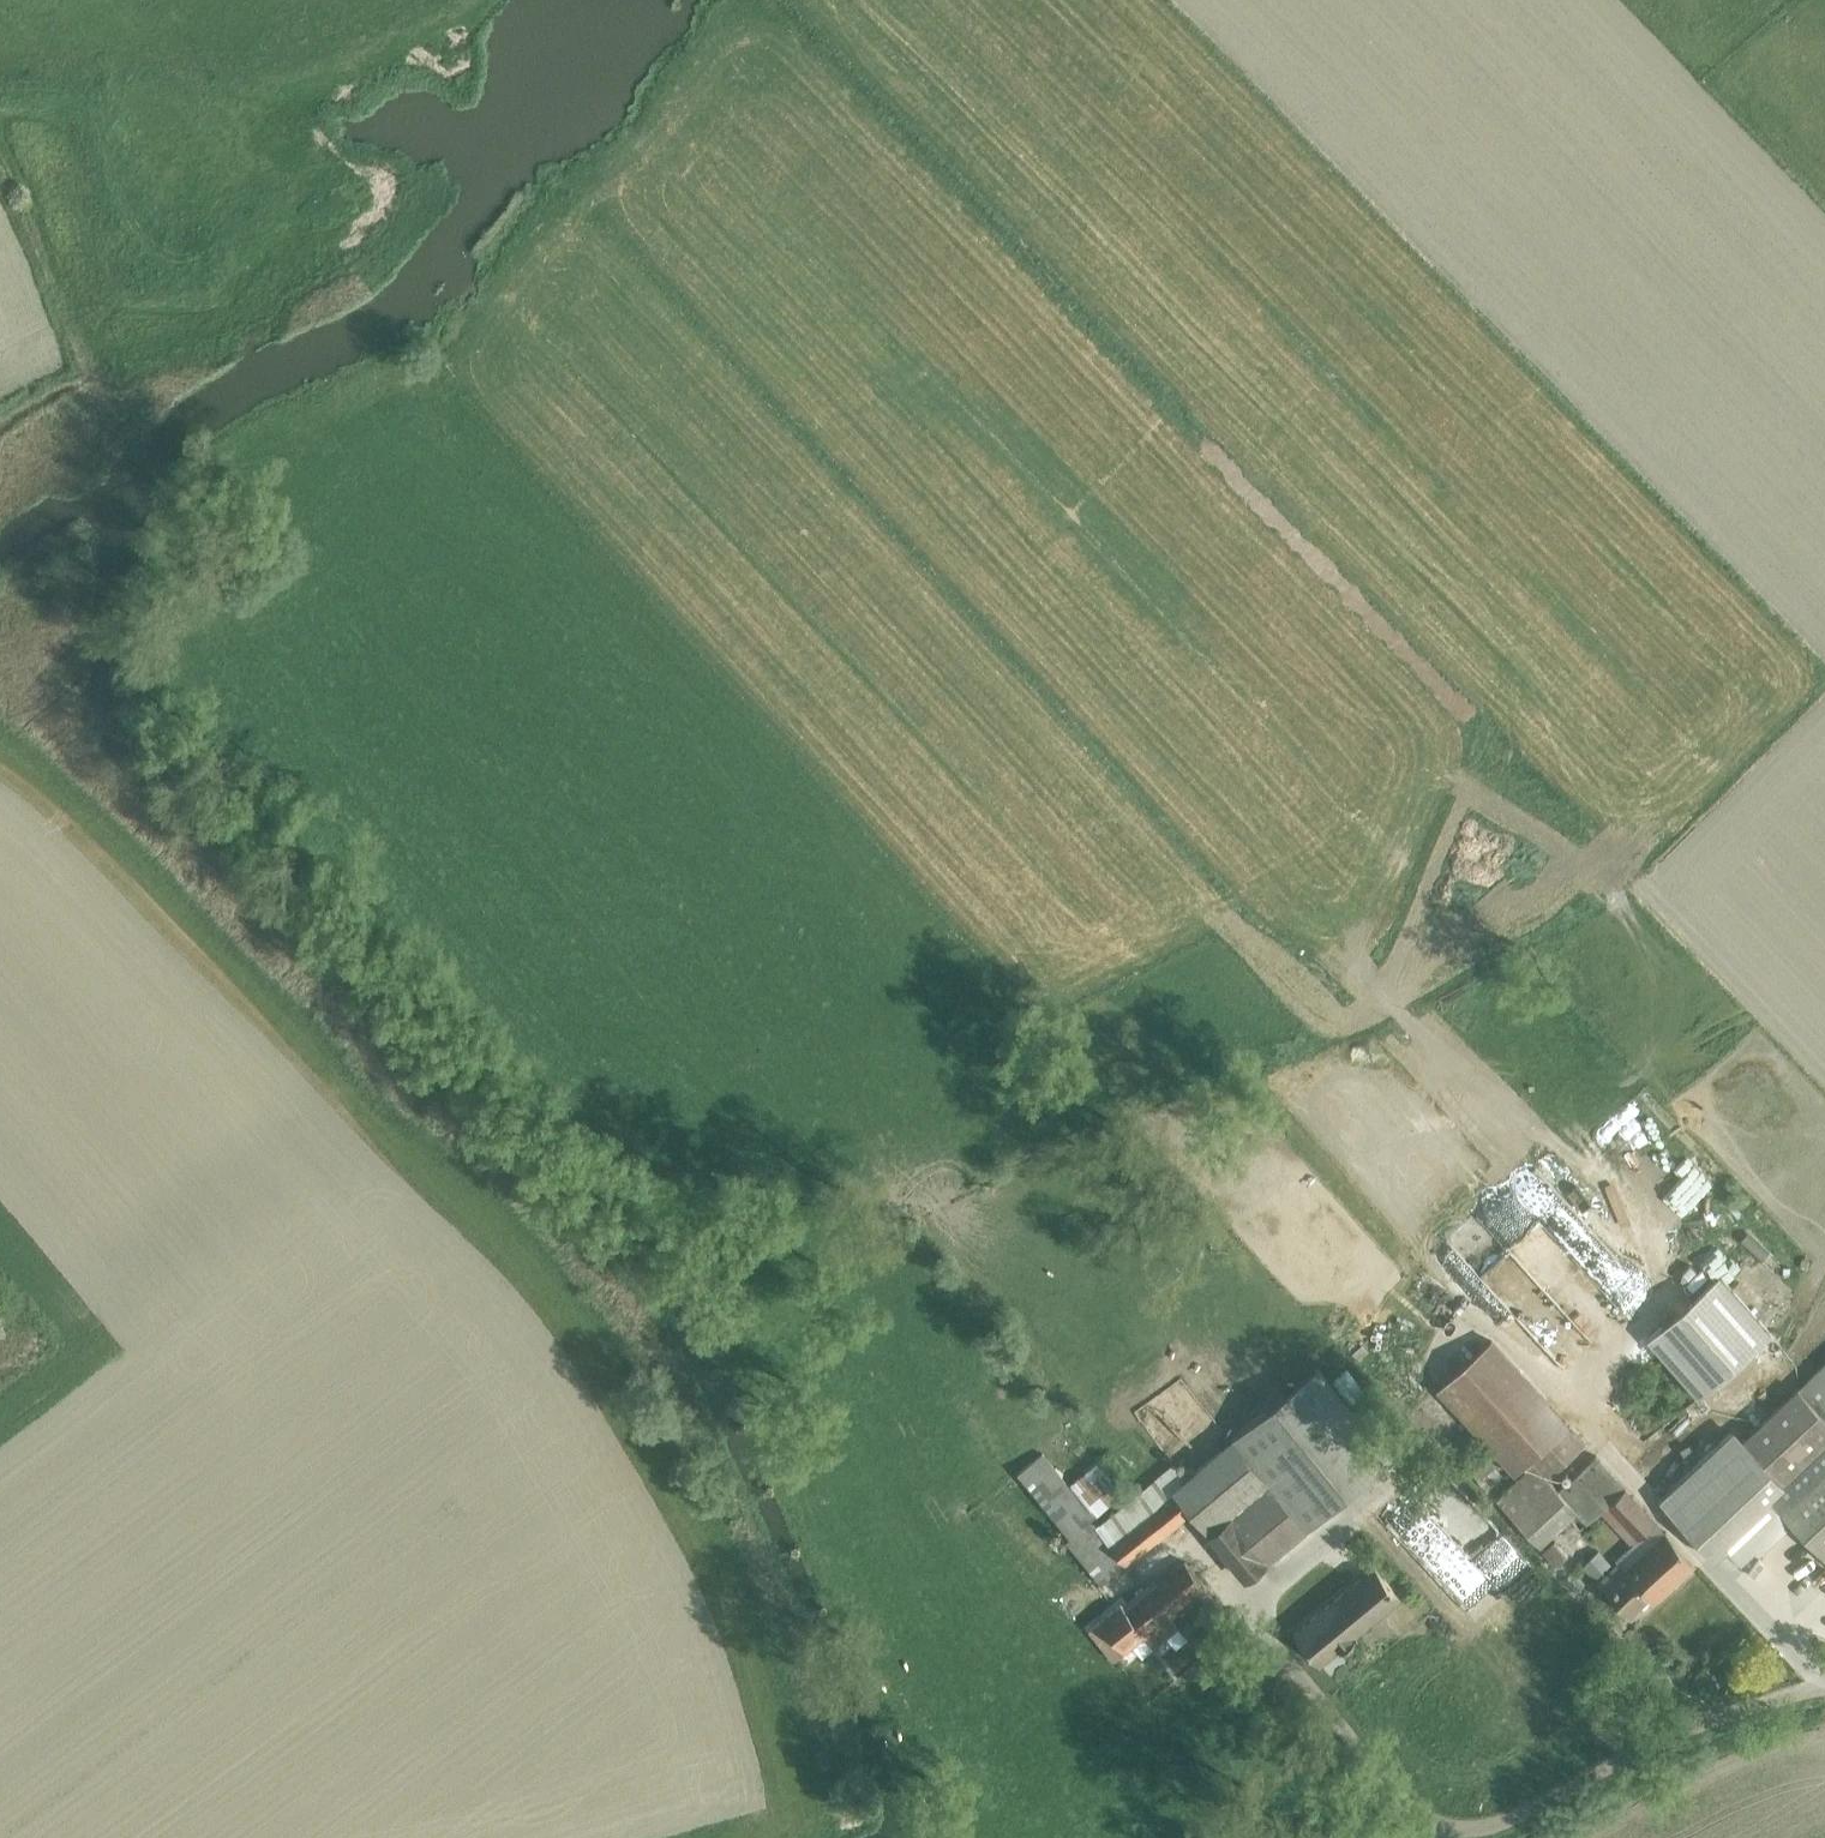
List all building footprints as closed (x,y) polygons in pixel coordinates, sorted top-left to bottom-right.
[(1515,1215),(1532,1203),(1509,1173),(1492,1186),(1515,1215)] [(1547,1254),(1519,1284),(1545,1308),(1515,1339),(1545,1366),(1571,1339),(1585,1352),(1616,1319),(1547,1254)] [(1720,1273),(1647,1337),(1700,1398),(1773,1333),(1720,1273)] [(1631,1615),(1696,1562),(1597,1454),(1558,1489),(1547,1477),(1585,1441),(1493,1338),(1437,1388),(1519,1477),(1496,1498),(1541,1547),(1577,1513),(1587,1523),(1602,1510),(1632,1544),(1616,1559),(1619,1561),(1614,1565),(1599,1549),(1587,1560),(1584,1556),(1580,1560),(1583,1564),(1582,1564),(1631,1615)] [(1668,1509),(1709,1550),(1768,1496),(1782,1510),(1762,1528),(1773,1540),(1793,1521),(1824,1554),(1824,1362),(1668,1509)] [(1246,1581),(1395,1456),(1320,1366),(1196,1469),(1192,1464),(1180,1472),(1173,1463),(1097,1526),(1091,1520),(1096,1516),(1044,1452),(1018,1472),(1071,1537),(1067,1540),(1102,1582),(1192,1512),(1246,1581)] [(1486,1488),(1503,1473),(1486,1454),(1470,1469),(1486,1488)] [(1099,1460),(1071,1482),(1096,1515),(1124,1492),(1099,1460)] [(1568,1554),(1555,1540),(1543,1550),(1557,1565),(1568,1554)] [(1093,1632),(1114,1659),(1146,1634),(1154,1645),(1180,1625),(1181,1627),(1217,1599),(1186,1558),(1125,1606),(1122,1602),(1101,1618),(1104,1622),(1093,1632)] [(1294,1632),(1321,1664),(1340,1648),(1341,1650),(1358,1636),(1356,1634),(1402,1597),(1376,1565),(1294,1632)] [(1586,1582),(1574,1570),(1564,1579),(1577,1592),(1586,1582)]
